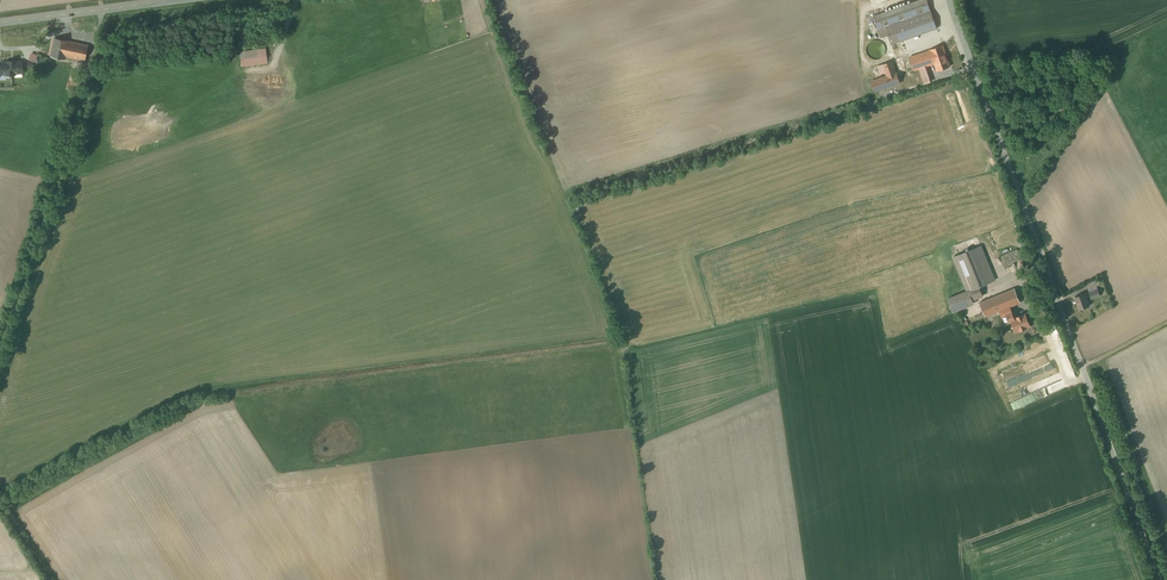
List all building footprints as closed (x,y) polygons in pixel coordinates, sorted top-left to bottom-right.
[(928,0),(916,0),(872,15),(879,37),(889,34),(892,44),(938,28),(928,0)] [(66,56),(85,60),(89,45),(54,38),(51,57),(65,60),(66,56)] [(880,41),(877,40),(874,40),(871,41),(868,43),(867,46),(866,48),(866,51),(868,54),(870,57),(872,58),(876,58),(879,58),(881,56),(883,53),(884,50),(884,46),(882,43),(880,41)] [(944,45),(930,50),(935,63),(937,71),(951,66),(944,45)] [(264,49),(240,52),(242,65),(266,62),(264,49)] [(926,67),(935,63),(930,50),(909,57),(914,71),(920,69),(926,84),(931,82),(926,67)] [(0,66),(0,70),(0,74),(6,73),(6,75),(15,75),(15,73),(23,73),(23,70),(24,70),(24,66),(22,66),(22,62),(18,62),(18,61),(7,61),(7,62),(2,63),(2,66),(0,66)] [(900,84),(893,62),(878,66),(882,78),(871,82),(875,93),(900,84)] [(83,76),(74,73),(70,90),(78,92),(83,76)] [(974,249),(959,255),(953,257),(967,291),(948,299),(954,312),(975,304),(973,300),(983,296),(979,286),(996,280),(990,266),(982,269),(974,249)] [(1017,250),(999,257),(1001,263),(1020,256),(1017,250)] [(1095,281),(1086,284),(1091,299),(1100,296),(1095,281)] [(1015,288),(980,302),(984,313),(985,316),(1000,310),(1009,307),(1020,302),(1015,288)] [(1085,293),(1075,297),(1079,310),(1089,306),(1085,293)] [(1000,310),(1004,318),(1013,315),(1009,307),(1000,310)] [(1014,318),(1013,315),(1004,318),(1005,322),(1011,320),(1016,332),(1030,326),(1025,314),(1014,318)]
